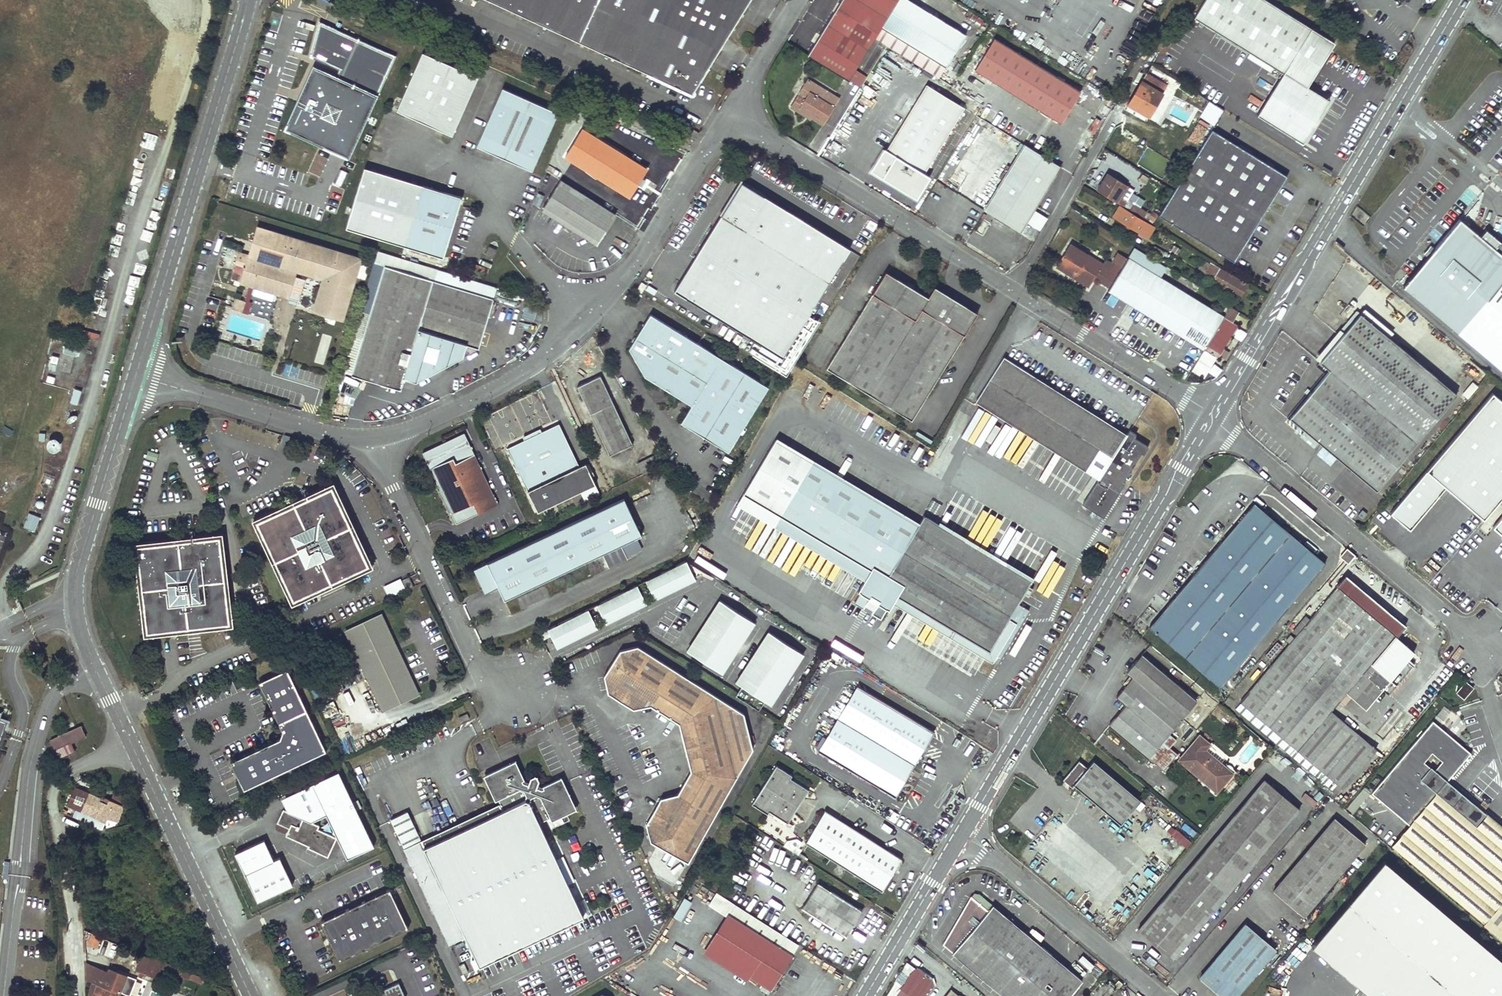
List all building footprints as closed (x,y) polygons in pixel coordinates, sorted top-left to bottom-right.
[(693,95),(751,0),(490,0),(693,95)] [(874,39),(937,78),(963,36),(906,0),(843,0),(834,14),(874,39)] [(1269,0),(1205,0),(1194,17),(1283,72),(1256,115),(1302,145),(1322,112),(1318,95),(1307,87),(1335,41),(1269,0)] [(834,14),(808,56),(848,81),(874,39),(834,14)] [(284,129),(348,158),(396,56),(322,20),(313,54),(340,68),(338,75),(315,64),(314,65),(284,129)] [(993,39),(973,71),(1059,124),(1079,92),(993,39)] [(397,110),(452,135),(479,77),(423,52),(397,110)] [(1167,85),(1147,72),(1129,104),(1149,116),(1167,85)] [(790,107),(809,119),(810,117),(811,115),(797,107),(803,98),(807,92),(832,107),(837,99),(806,80),(790,107)] [(962,108),(925,84),(885,150),(922,173),(962,108)] [(477,147),(532,172),(559,113),(504,88),(477,147)] [(832,107),(807,92),(803,98),(797,107),(811,115),(810,117),(822,123),(832,107)] [(1172,115),(1187,121),(1190,114),(1174,107),(1172,115)] [(1060,168),(987,123),(947,188),(1020,233),(1060,168)] [(1206,128),(1197,123),(1189,138),(1197,144),(1206,128)] [(647,169),(582,129),(566,157),(629,197),(637,184),(641,178),(647,169)] [(693,129),(688,137),(694,141),(699,133),(693,129)] [(1285,176),(1210,130),(1157,216),(1232,262),(1259,220),(1258,216),(1268,200),(1272,199),(1285,176)] [(153,150),(157,135),(144,132),(140,147),(153,150)] [(345,226),(442,258),(461,197),(365,167),(345,226)] [(333,182),(342,187),(349,172),(340,168),(333,182)] [(1124,185),(1107,174),(1096,191),(1122,206),(1125,200),(1121,197),(1117,196),(1124,185)] [(616,216),(560,181),(542,210),(597,245),(616,216)] [(726,206),(730,208),(742,189),(754,197),(757,193),(741,184),(726,206)] [(1127,187),(1124,185),(1117,196),(1121,197),(1127,187)] [(730,208),(726,206),(674,290),(782,356),(847,249),(757,193),(754,197),(742,189),(730,208)] [(1258,216),(1259,220),(1272,199),(1268,200),(1258,216)] [(1152,227),(1120,207),(1114,216),(1147,236),(1152,227)] [(1036,210),(1028,223),(1040,230),(1048,217),(1036,210)] [(1501,278),(1501,258),(1492,249),(1494,247),(1498,250),(1501,246),(1482,231),(1477,237),(1456,220),(1431,250),(1427,246),(1420,254),(1424,258),(1400,288),(1456,334),(1501,278)] [(360,259),(257,228),(248,256),(239,253),(231,279),(288,297),(295,271),(302,273),(322,280),(313,312),(329,317),(328,321),(334,323),(336,319),(342,320),(360,259)] [(1100,266),(1063,243),(1052,262),(1084,282),(1089,274),(1090,272),(1094,274),(1093,277),(1106,285),(1113,274),(1100,266)] [(1131,245),(1125,255),(1157,275),(1163,265),(1131,245)] [(227,248),(220,246),(217,253),(225,255),(227,248)] [(488,246),(485,256),(492,258),(496,249),(488,246)] [(1160,250),(1154,246),(1150,252),(1160,258),(1163,254),(1159,252),(1160,250)] [(379,252),(375,263),(384,266),(350,375),(400,389),(405,378),(415,382),(463,356),(466,345),(478,348),(493,299),(434,280),(438,269),(379,252)] [(226,258),(217,255),(215,262),(224,265),(224,264),(226,259),(226,258)] [(1157,275),(1125,255),(1116,269),(1113,274),(1106,285),(1105,287),(1215,356),(1235,323),(1230,320),(1236,310),(1227,305),(1221,315),(1157,275)] [(1116,269),(1103,260),(1100,266),(1113,274),(1116,269)] [(375,263),(342,373),(350,375),(384,266),(375,263)] [(1246,286),(1212,265),(1210,268),(1212,269),(1209,274),(1214,278),(1224,285),(1222,289),(1231,295),(1233,291),(1240,295),(1246,286)] [(438,269),(434,280),(493,299),(497,287),(438,269)] [(885,272),(825,369),(911,423),(978,314),(935,287),(928,298),(885,272)] [(1456,334),(1501,373),(1501,278),(1456,334)] [(232,307),(233,300),(227,298),(225,305),(232,307)] [(232,309),(243,312),(247,302),(235,299),(232,309)] [(1313,364),(1356,313),(1352,310),(1309,361),(1313,364)] [(1452,393),(1356,313),(1313,364),(1321,371),(1283,417),(1370,491),(1452,393)] [(678,424),(725,454),(767,388),(649,315),(628,349),(643,376),(689,406),(678,424)] [(63,352),(78,356),(80,348),(65,345),(63,352)] [(1203,377),(1215,357),(1203,350),(1191,370),(1203,377)] [(47,369),(55,371),(59,356),(51,354),(47,369)] [(1102,517),(1124,482),(1122,480),(1124,477),(1126,479),(1130,472),(1128,471),(1139,453),(1141,455),(1146,447),(1132,438),(1134,436),(1126,431),(1124,435),(1122,438),(1024,377),(1026,374),(1000,358),(972,402),(987,412),(985,415),(1007,429),(1009,425),(1011,422),(1098,477),(1097,480),(1082,504),(1102,517)] [(1024,377),(1122,438),(1124,435),(1026,374),(1024,377)] [(632,443),(600,376),(577,386),(609,454),(632,443)] [(70,403),(77,405),(81,390),(74,388),(70,403)] [(1490,393),(1389,513),(1409,529),(1434,499),(1444,487),(1454,496),(1483,520),(1501,498),(1501,403),(1490,393)] [(1097,480),(1098,477),(1011,422),(1009,425),(1097,480)] [(579,466),(558,423),(541,432),(524,439),(507,447),(538,512),(572,495),(580,491),(584,500),(599,493),(595,484),(585,463),(579,466)] [(523,436),(524,439),(541,432),(539,429),(523,436)] [(496,506),(463,434),(448,441),(450,445),(447,447),(445,442),(421,454),(438,489),(441,487),(442,491),(439,492),(450,515),(461,510),(465,520),(496,506)] [(773,440),(741,493),(868,570),(864,577),(855,592),(857,593),(853,600),(855,605),(860,608),(863,604),(871,609),(869,614),(875,617),(880,616),(884,610),(886,611),(892,600),(896,595),(986,650),(1006,618),(1029,579),(921,515),(915,525),(773,440)] [(149,451),(147,458),(156,461),(158,454),(149,451)] [(333,484),(252,523),(292,607),(372,569),(333,484)] [(572,495),(576,504),(584,500),(580,491),(572,495)] [(737,500),(864,577),(868,570),(741,493),(737,500)] [(623,498),(474,570),(484,593),(498,587),(504,600),(640,535),(623,498)] [(1483,520),(1501,536),(1501,498),(1483,520)] [(1149,627),(1221,687),(1326,562),(1254,502),(1149,627)] [(461,510),(450,515),(455,525),(465,520),(461,510)] [(41,516),(29,513),(24,528),(36,531),(41,516)] [(142,639),(231,628),(221,535),(131,546),(142,639)] [(1340,556),(1348,563),(1355,555),(1348,548),(1340,556)] [(693,579),(684,561),(646,580),(650,587),(656,598),(693,579)] [(1413,652),(1395,637),(1404,626),(1343,575),(1334,586),(1335,587),(1308,619),(1304,616),(1291,631),(1295,634),(1292,638),(1288,635),(1284,640),(1288,644),(1239,702),(1240,703),(1340,787),(1340,788),(1374,748),(1329,711),(1344,693),(1363,710),(1413,652)] [(406,592),(413,588),(408,578),(401,581),(406,592)] [(598,604),(601,611),(607,622),(645,603),(640,592),(636,585),(598,604)] [(650,587),(640,592),(645,603),(656,598),(650,587)] [(896,595),(892,600),(990,658),(1012,622),(1006,618),(986,650),(896,595)] [(686,651),(721,673),(753,622),(718,600),(704,622),(713,628),(710,632),(702,627),(686,651)] [(863,604),(860,608),(869,614),(871,609),(863,604)] [(587,609),(549,629),(558,646),(596,627),(591,617),(587,609)] [(601,611),(591,617),(596,627),(607,622),(601,611)] [(383,618),(346,635),(380,709),(417,692),(383,618)] [(704,622),(702,627),(710,632),(713,628),(704,622)] [(767,631),(736,682),(770,704),(785,679),(776,674),(779,669),(788,675),(802,653),(767,631)] [(636,646),(619,651),(603,676),(607,694),(632,709),(650,706),(679,725),(686,771),(674,791),(657,797),(641,823),(648,842),(686,862),(750,749),(744,715),(636,646)] [(1109,723),(1162,768),(1176,752),(1169,746),(1175,738),(1167,732),(1197,697),(1141,651),(1126,668),(1132,675),(1116,694),(1125,702),(1109,723)] [(785,679),(788,675),(779,669),(776,674),(785,679)] [(287,671),(258,684),(281,733),(278,741),(230,763),(243,792),(326,753),(287,671)] [(1454,693),(1462,700),(1472,688),(1464,682),(1454,693)] [(817,751),(893,795),(932,732),(856,686),(817,751)] [(1340,787),(1240,703),(1235,709),(1335,793),(1340,787)] [(460,723),(469,719),(467,714),(458,718),(460,723)] [(1431,720),(1370,792),(1382,803),(1385,799),(1398,810),(1395,814),(1407,824),(1435,792),(1436,791),(1434,790),(1436,787),(1440,790),(1446,783),(1444,781),(1445,780),(1469,752),(1456,742),(1454,740),(1431,720)] [(80,727),(52,742),(61,759),(74,752),(69,744),(84,736),(80,727)] [(1201,777),(1216,790),(1232,771),(1205,748),(1210,742),(1199,733),(1181,755),(1203,774),(1201,777)] [(1178,758),(1201,777),(1203,774),(1181,755),(1178,758)] [(1073,783),(1119,821),(1139,798),(1091,759),(1086,765),(1077,758),(1061,778),(1071,786),(1073,783)] [(498,805),(502,812),(422,849),(419,842),(405,813),(389,820),(446,946),(463,939),(476,969),(581,921),(538,828),(550,822),(561,817),(575,811),(560,779),(542,787),(537,786),(539,782),(537,778),(534,777),(530,778),(529,783),(524,781),(515,762),(483,776),(494,802),(496,801),(498,805)] [(787,823),(807,792),(788,780),(789,777),(773,768),(751,806),(766,815),(768,812),(787,823)] [(294,804),(287,812),(283,810),(276,824),(287,830),(284,837),(308,847),(307,849),(327,858),(336,839),(318,830),(319,827),(310,823),(326,816),(346,860),(373,848),(338,773),(290,795),(294,804)] [(788,780),(807,792),(809,789),(789,777),(788,780)] [(1137,930),(1172,959),(1298,808),(1263,779),(1137,930)] [(1437,794),(1461,814),(1462,814),(1471,803),(1471,802),(1447,782),(1446,783),(1440,790),(1437,794)] [(67,807),(77,812),(77,811),(81,813),(89,795),(75,789),(67,807)] [(89,795),(81,813),(77,811),(77,812),(74,818),(87,824),(88,824),(101,829),(104,823),(105,823),(107,819),(116,824),(123,809),(110,803),(108,806),(99,803),(100,801),(89,795)] [(282,799),(287,812),(294,804),(290,795),(282,799)] [(1385,799),(1382,803),(1395,814),(1398,810),(1385,799)] [(1471,803),(1462,814),(1464,817),(1474,825),(1484,813),(1474,805),(1471,803)] [(419,842),(422,849),(502,812),(498,805),(419,842)] [(803,845),(880,891),(900,858),(822,811),(803,845)] [(766,815),(785,827),(787,823),(768,812),(766,815)] [(550,822),(552,828),(564,823),(561,817),(550,822)] [(1273,891),(1303,916),(1364,842),(1334,817),(1273,891)] [(233,855),(255,903),(290,887),(277,859),(271,862),(262,841),(233,855)] [(584,915),(589,912),(562,851),(557,853),(584,915)] [(1369,995),(1501,995),(1501,961),(1383,860),(1310,946),(1369,995)] [(800,908),(844,935),(860,909),(816,882),(800,908)] [(389,890),(320,922),(338,961),(408,929),(389,890)] [(943,941),(1006,995),(1073,995),(1086,983),(994,903),(989,909),(972,895),(943,941)] [(682,920),(692,901),(684,897),(674,916),(682,920)] [(705,947),(769,987),(791,954),(726,914),(705,947)] [(1222,995),(1233,995),(1274,947),(1245,922),(1199,977),(1222,995)] [(97,949),(101,936),(90,932),(86,946),(97,949)] [(148,979),(155,962),(151,960),(150,962),(142,959),(136,974),(148,979)] [(155,962),(148,979),(152,981),(155,972),(153,972),(157,963),(155,962)] [(102,971),(85,963),(85,977),(97,982),(102,971)] [(461,965),(456,968),(460,976),(465,974),(461,965)] [(893,995),(924,995),(933,984),(930,976),(916,966),(893,995)] [(125,995),(132,995),(130,995),(136,983),(110,970),(108,974),(102,971),(97,982),(125,995)] [(92,984),(89,990),(92,992),(92,995),(118,995),(92,984)] [(398,984),(373,995),(404,995),(398,984)]
